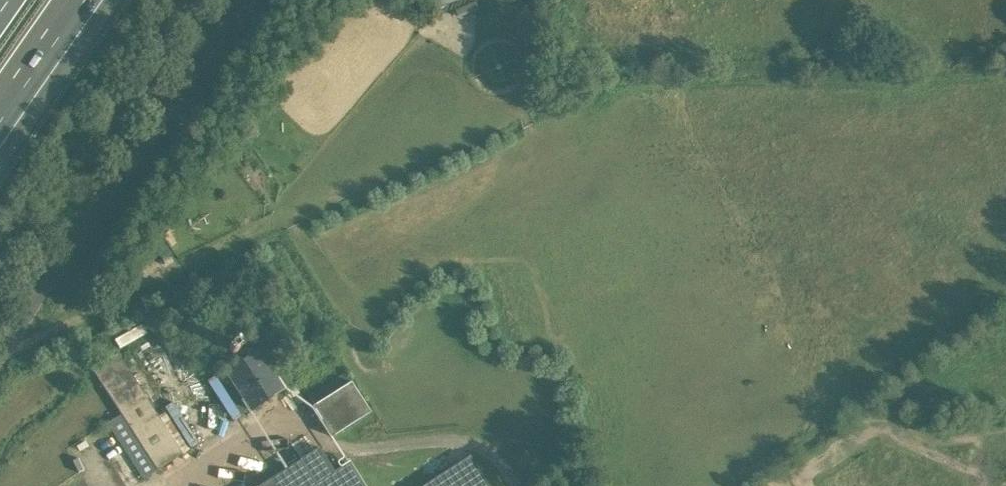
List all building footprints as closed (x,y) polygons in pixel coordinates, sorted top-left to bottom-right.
[(433,8),(455,0),(430,0),(433,8)] [(226,370),(250,409),(282,389),(258,351),(226,370)] [(121,414),(107,423),(143,479),(182,454),(117,353),(92,369),(121,414)] [(350,382),(344,373),(308,395),(313,405),(350,382)] [(311,406),(331,437),(370,412),(351,381),(350,382),(313,405),(311,406)] [(348,463),(334,472),(318,447),(257,485),(363,485),(348,463)] [(428,471),(453,459),(449,451),(424,463),(428,471)] [(469,455),(421,485),(489,485),(469,455)] [(78,458),(73,461),(79,472),(84,470),(78,458)]
